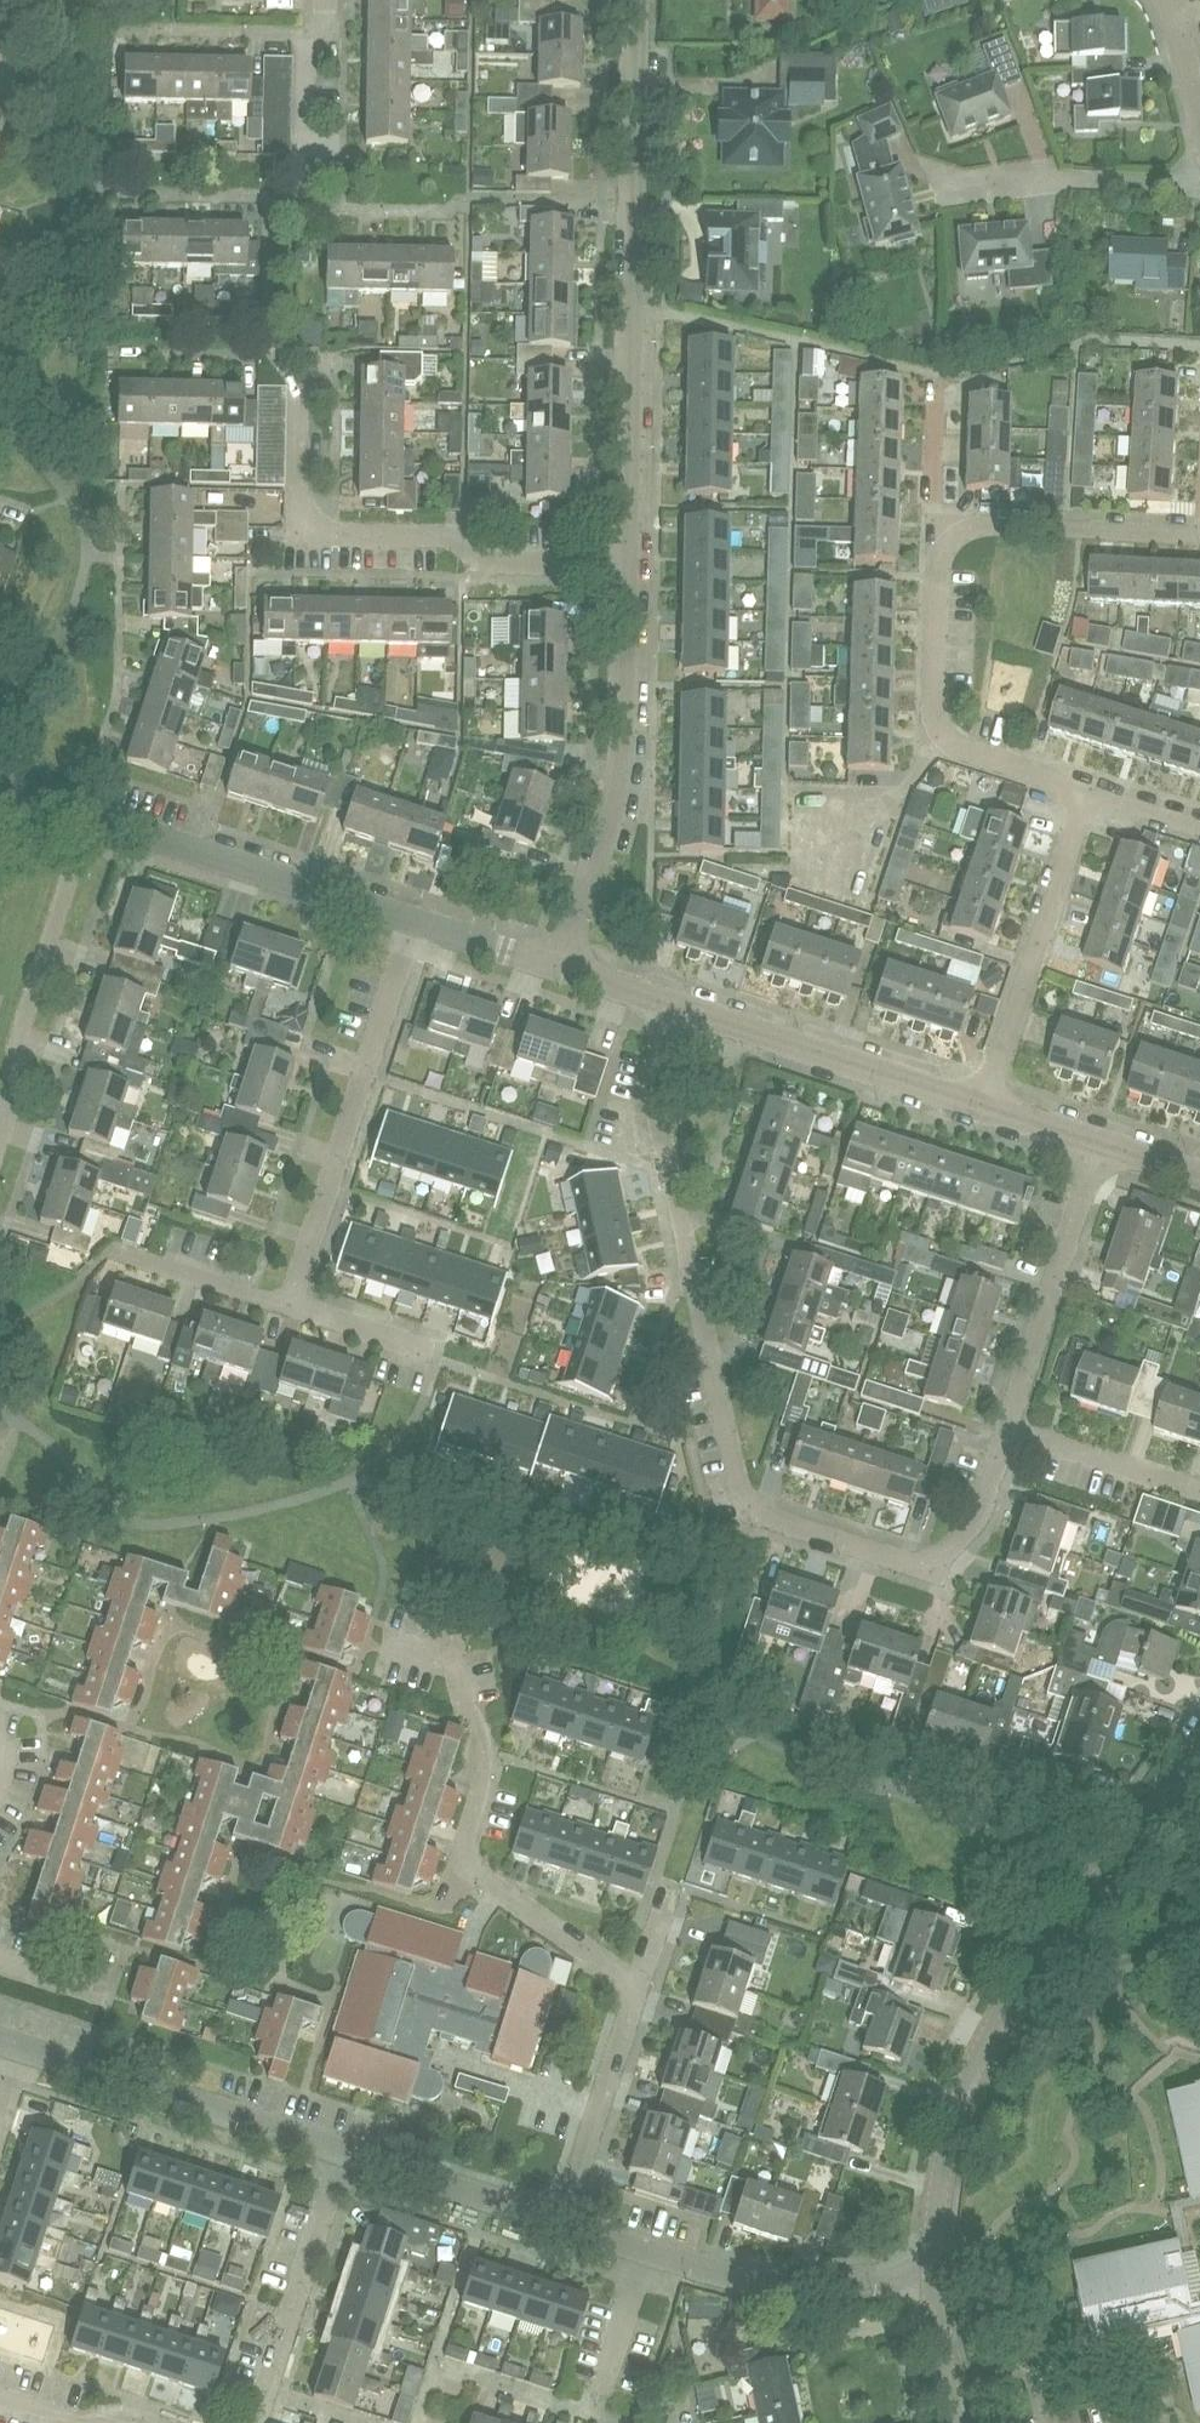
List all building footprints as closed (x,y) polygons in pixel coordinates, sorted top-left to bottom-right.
[(367,20),(409,20),(409,0),(368,0),(367,20)] [(518,9),(552,10),(553,0),(518,0),(518,9)] [(757,19),(786,20),(787,0),(757,0),(757,19)] [(924,18),(979,1),(979,0),(918,0),(924,18)] [(552,24),(552,10),(518,9),(518,23),(539,24),(538,55),(578,56),(579,25),(552,24)] [(408,51),(409,20),(367,20),(367,50),(408,51)] [(1086,59),(1086,71),(1088,72),(1123,71),(1123,24),(1053,25),(1054,60),(1086,59)] [(456,32),(455,52),(466,52),(466,32),(456,32)] [(954,138),(1010,116),(1000,89),(1020,81),(1004,41),(983,49),(993,76),(960,89),(958,84),(938,91),(940,97),(938,98),(954,138)] [(432,55),(408,55),(408,51),(367,50),(366,80),(408,81),(408,69),(432,70),(432,55)] [(466,71),(466,52),(455,52),(455,71),(466,71)] [(578,86),(578,56),(538,55),(538,85),(516,85),(516,100),(550,100),(551,85),(578,86)] [(263,78),(261,140),(261,155),(290,155),(292,57),(263,57),(263,78)] [(157,102),(158,60),(126,60),(126,101),(157,102)] [(188,102),(188,61),(158,60),(157,102),(188,102)] [(217,123),(218,61),(188,61),(188,102),(216,103),(216,123),(217,123)] [(247,140),(261,140),(263,78),(248,78),(249,62),(218,61),(217,123),(231,123),(231,103),(248,103),(247,140)] [(1124,84),(1123,71),(1088,72),(1086,71),(1072,71),(1072,87),(1086,87),(1086,109),(1075,109),(1075,132),(1098,132),(1097,119),(1138,118),(1138,84),(1124,84)] [(823,73),(790,72),(789,105),(822,106),(823,73)] [(407,112),(408,81),(366,80),(366,111),(407,112)] [(465,94),(455,93),(455,113),(465,113),(465,94)] [(719,117),(718,143),(721,143),(721,169),(784,170),(785,144),(786,144),(787,118),(780,118),(781,96),(730,96),(730,117),(719,117)] [(0,100),(0,128),(8,103),(0,100)] [(550,115),(550,100),(516,100),(516,102),(506,102),(505,109),(509,114),(516,114),(527,114),(526,146),(568,146),(568,115),(550,115)] [(858,122),(870,148),(901,134),(889,108),(858,122)] [(407,143),(407,112),(366,111),(365,142),(407,143)] [(465,133),(465,113),(455,113),(454,132),(465,133)] [(156,126),(156,141),(156,152),(175,152),(175,126),(156,126)] [(156,152),(156,141),(136,141),(136,151),(156,152)] [(217,152),(217,142),(196,142),(196,152),(217,152)] [(235,142),(217,142),(217,152),(235,153),(235,142)] [(567,177),(568,146),(526,146),(526,177),(515,176),(514,191),(549,192),(549,177),(567,177)] [(914,240),(913,235),(917,233),(899,168),(857,179),(869,221),(863,223),(869,243),(875,242),(875,245),(892,240),(894,246),(914,240)] [(783,202),(737,201),(736,219),(707,219),(707,246),(711,246),(710,263),(706,263),(706,290),(753,291),(753,266),(766,266),(766,245),(754,244),(754,221),(782,222),(783,202)] [(519,222),(529,222),(529,253),(571,254),(571,223),(554,223),(554,208),(519,207),(519,222)] [(153,265),(153,225),(123,224),(122,265),(153,265)] [(183,266),(184,225),(153,225),(153,265),(183,266)] [(214,266),(215,226),(184,225),(183,266),(214,266)] [(246,226),(215,226),(214,266),(226,267),(226,275),(245,275),(245,274),(248,271),(245,267),(246,226)] [(1029,255),(1027,226),(959,232),(963,275),(966,275),(967,281),(988,279),(987,273),(1008,272),(1010,291),(1051,288),(1048,254),(1029,255)] [(1186,291),(1188,258),(1168,257),(1169,245),(1115,242),(1113,281),(1165,284),(1165,290),(1186,291)] [(450,293),(450,253),(450,248),(446,244),(433,244),(429,248),(429,252),(419,252),(418,292),(450,293)] [(358,291),(359,251),(327,251),(327,291),(343,291),(343,308),(358,308),(358,291)] [(389,292),(389,252),(359,251),(358,291),(389,292)] [(418,292),(419,252),(389,252),(389,292),(418,292)] [(528,284),(570,284),(571,254),(529,253),(528,284)] [(471,264),(471,283),(482,283),(482,264),(471,264)] [(482,315),(482,283),(471,283),(470,315),(482,315)] [(575,303),(575,285),(570,284),(528,284),(528,315),(570,316),(570,303),(575,303)] [(151,317),(151,306),(106,305),(106,325),(132,325),(132,316),(151,317)] [(172,306),(151,306),(151,317),(172,317),(172,306)] [(213,318),(214,307),(193,307),(193,317),(213,318)] [(232,308),(214,307),(213,318),(232,318),(232,308)] [(436,348),(437,339),(437,327),(434,327),(435,308),(419,308),(418,333),(418,347),(436,348)] [(574,346),(574,327),(570,327),(570,316),(528,315),(527,346),(517,346),(516,360),(551,361),(551,346),(574,346)] [(352,336),(371,336),(372,319),(353,318),(352,336)] [(418,347),(418,333),(418,339),(398,338),(397,347),(418,347)] [(357,346),(358,337),(337,337),(337,346),(357,346)] [(375,338),(358,337),(357,346),(375,346),(375,338)] [(690,343),(690,373),(732,374),(732,344),(690,343)] [(803,352),(802,377),(800,377),(799,402),(818,402),(819,378),(814,377),(814,352),(803,352)] [(379,353),(379,357),(379,371),(361,371),(361,402),(410,403),(410,395),(406,391),(401,392),(401,383),(414,383),(421,377),(422,355),(379,353)] [(774,353),(773,375),(793,376),(793,354),(774,353)] [(551,375),(551,361),(516,360),(516,374),(527,374),(526,404),(509,404),(509,405),(568,407),(569,375),(551,375)] [(731,404),(732,374),(690,373),(689,403),(731,404)] [(792,406),(793,376),(773,375),(773,405),(792,406)] [(1080,375),(1078,405),(1097,406),(1099,376),(1080,375)] [(1139,378),(1137,408),(1178,411),(1180,380),(1139,378)] [(860,381),(859,411),(901,412),(902,382),(860,381)] [(149,425),(150,385),(119,384),(118,424),(149,425)] [(180,426),(180,385),(150,385),(149,425),(180,426)] [(210,426),(211,386),(180,385),(180,426),(210,426)] [(242,387),(211,386),(210,426),(212,426),(211,447),(224,447),(225,427),(241,427),(242,387)] [(286,388),(257,388),(257,401),(285,402),(286,388)] [(461,405),(461,394),(442,394),(438,398),(438,405),(461,405)] [(969,398),(968,428),(1010,430),(1011,399),(969,398)] [(285,415),(285,402),(257,401),(257,415),(285,415)] [(400,433),(401,404),(410,404),(410,403),(361,402),(360,432),(400,433)] [(730,434),(731,404),(689,403),(688,433),(730,434)] [(567,437),(568,407),(509,405),(509,418),(526,419),(526,436),(567,437)] [(791,436),(792,406),(773,405),(772,435),(791,436)] [(1096,436),(1097,406),(1078,405),(1077,435),(1096,436)] [(1052,407),(1050,432),(1070,434),(1071,408),(1052,407)] [(1176,441),(1178,411),(1137,408),(1135,438),(1176,441)] [(900,442),(901,412),(859,411),(858,441),(900,442)] [(449,414),(449,434),(459,435),(459,414),(449,414)] [(285,429),(285,415),(257,415),(257,429),(285,429)] [(468,415),(467,435),(478,435),(478,415),(468,415)] [(799,415),(798,439),(817,440),(818,415),(799,415)] [(1009,460),(1010,430),(968,428),(968,459),(1009,460)] [(284,443),(285,429),(257,429),(256,443),(284,443)] [(400,464),(400,433),(360,432),(360,463),(400,464)] [(1068,464),(1070,434),(1050,432),(1048,463),(1068,464)] [(730,464),(730,434),(688,433),(688,463),(730,464)] [(459,453),(459,435),(449,434),(449,453),(459,453)] [(477,453),(478,435),(467,435),(467,453),(477,453)] [(790,466),(791,436),(772,435),(771,466),(790,466)] [(1094,466),(1096,436),(1077,435),(1075,465),(1094,466)] [(567,467),(567,437),(526,436),(526,454),(511,454),(510,466),(567,467)] [(1174,471),(1176,441),(1135,438),(1133,468),(1174,471)] [(817,462),(817,440),(798,439),(797,461),(817,462)] [(899,472),(900,442),(858,441),(857,471),(899,472)] [(284,457),(284,443),(256,443),(256,456),(284,457)] [(284,471),(284,457),(256,456),(256,470),(284,471)] [(148,480),(148,470),(147,470),(147,457),(129,457),(129,469),(129,480),(148,480)] [(1008,491),(1009,460),(968,459),(967,489),(1008,491)] [(415,485),(400,484),(400,464),(360,463),(360,494),(389,494),(388,509),(415,509),(415,485)] [(729,494),(730,464),(688,463),(687,494),(729,494)] [(1066,492),(1068,464),(1048,463),(1047,491),(1066,492)] [(1093,489),(1094,466),(1075,465),(1074,488),(1093,489)] [(566,498),(567,467),(510,466),(510,468),(525,469),(525,497),(566,498)] [(789,495),(790,466),(771,466),(770,495),(789,495)] [(1172,501),(1174,471),(1133,468),(1131,499),(1172,501)] [(168,470),(148,470),(148,480),(168,480),(168,470)] [(256,484),(283,484),(284,471),(256,470),(256,484)] [(209,481),(209,471),(190,471),(190,481),(209,481)] [(229,471),(209,471),(209,481),(229,481),(229,471)] [(898,503),(899,472),(857,471),(856,501),(898,503)] [(458,475),(443,475),(442,510),(457,510),(458,475)] [(797,475),(796,500),(815,500),(816,475),(797,475)] [(481,476),(467,476),(466,511),(481,511),(481,476)] [(150,494),(150,525),(190,526),(190,527),(214,528),(215,527),(247,527),(247,513),(215,512),(215,515),(191,514),(191,495),(150,494)] [(815,522),(815,500),(796,500),(796,522),(815,522)] [(897,533),(898,503),(856,501),(855,531),(897,533)] [(769,529),(768,553),(788,553),(788,530),(789,514),(770,513),(770,529),(769,529)] [(687,521),(686,551),(728,552),(728,522),(687,521)] [(190,557),(190,527),(190,526),(150,525),(149,556),(190,557)] [(246,544),(247,527),(215,527),(214,528),(214,544),(246,544)] [(896,563),(897,533),(855,531),(854,562),(896,563)] [(795,535),(795,558),(814,559),(815,535),(795,535)] [(727,582),(728,552),(686,551),(686,581),(727,582)] [(787,584),(788,553),(768,553),(767,583),(787,584)] [(189,587),(190,557),(149,556),(149,587),(189,587)] [(1122,604),(1124,562),(1094,561),(1092,602),(1122,604)] [(1152,605),(1155,564),(1124,562),(1122,604),(1152,605)] [(1183,607),(1185,565),(1155,564),(1152,605),(1183,607)] [(1185,565),(1183,607),(1199,608),(1199,566),(1185,565)] [(235,567),(235,588),(246,588),(246,567),(235,567)] [(814,587),(803,587),(803,578),(795,577),(793,611),(813,611),(814,587)] [(726,612),(727,582),(686,581),(685,611),(726,612)] [(786,614),(787,584),(767,583),(767,613),(786,614)] [(189,617),(189,610),(202,610),(203,588),(189,588),(189,587),(149,587),(149,617),(164,617),(163,632),(167,633),(197,638),(197,618),(189,617)] [(245,607),(246,588),(235,588),(234,607),(245,607)] [(853,589),(852,619),(894,620),(895,590),(853,589)] [(295,642),(296,600),(265,599),(264,641),(283,641),(282,658),(295,658),(295,642)] [(326,642),(327,600),(296,600),(295,642),(326,642)] [(356,643),(357,601),(327,600),(326,642),(356,643)] [(387,643),(388,602),(357,601),(356,643),(387,643)] [(417,643),(418,602),(388,602),(387,643),(417,643)] [(447,603),(418,602),(417,643),(446,644),(447,603)] [(544,604),(512,604),(512,617),(523,617),(522,648),(562,649),(563,619),(544,618),(544,604)] [(726,642),(726,612),(685,611),(684,642),(726,642)] [(785,644),(786,614),(767,613),(766,644),(785,644)] [(893,650),(894,620),(852,619),(851,649),(893,650)] [(1146,655),(1149,636),(1150,620),(1139,620),(1139,634),(1127,632),(1124,652),(1146,655)] [(831,638),(812,638),(812,624),(793,624),(792,648),(811,648),(812,647),(831,648),(831,638)] [(1055,656),(1063,630),(1046,625),(1038,651),(1055,656)] [(1114,630),(1090,626),(1087,645),(1110,649),(1114,630)] [(203,656),(197,654),(202,639),(197,638),(167,633),(164,644),(158,642),(153,657),(159,658),(154,674),(210,692),(214,678),(197,673),(203,656)] [(1197,633),(1196,645),(1186,642),(1183,662),(1199,665),(1199,634),(1197,633)] [(1173,641),(1149,636),(1146,655),(1169,659),(1173,641)] [(212,650),(235,649),(235,639),(211,640),(212,650)] [(725,673),(726,642),(684,642),(684,672),(725,673)] [(784,683),(785,644),(766,644),(765,682),(784,683)] [(561,680),(562,649),(522,648),(521,679),(561,680)] [(811,671),(811,648),(792,648),(792,671),(811,671)] [(1100,675),(1104,655),(1097,654),(1097,653),(1074,650),(1065,648),(1061,662),(1071,664),(1070,669),(1094,673),(1100,675)] [(892,681),(893,650),(851,649),(851,667),(839,666),(838,679),(850,679),(892,681)] [(1127,679),(1131,660),(1111,656),(1104,655),(1100,675),(1107,677),(1108,676),(1127,679)] [(462,659),(462,678),(473,678),(473,659),(462,659)] [(1161,679),(1163,667),(1156,666),(1156,664),(1131,660),(1127,679),(1153,684),(1154,677),(1161,679)] [(233,682),(243,682),(243,664),(233,664),(233,682)] [(1191,690),(1194,671),(1170,667),(1169,668),(1163,667),(1161,679),(1167,680),(1166,686),(1191,690)] [(1194,671),(1191,690),(1189,704),(1199,705),(1199,672),(1194,671)] [(184,715),(193,687),(210,692),(154,674),(145,703),(184,715)] [(472,697),(473,678),(462,678),(462,697),(472,697)] [(561,710),(561,680),(521,679),(520,710),(561,710)] [(891,711),(892,681),(850,679),(849,709),(891,711)] [(292,700),(294,690),(274,686),(252,683),(252,693),(292,700)] [(791,684),(790,707),(810,708),(811,684),(791,684)] [(359,689),(356,702),(354,702),(353,712),(385,718),(385,708),(374,706),(377,692),(359,689)] [(311,694),(294,690),(292,700),(310,704),(311,694)] [(765,690),(764,731),(783,731),(784,691),(765,690)] [(1080,741),(1093,700),(1064,691),(1052,732),(1080,741)] [(353,712),(354,702),(334,698),(332,708),(353,712)] [(683,699),(682,729),(724,730),(724,700),(683,699)] [(1109,750),(1122,709),(1093,700),(1080,741),(1109,750)] [(174,745),(184,715),(145,703),(135,733),(174,745)] [(284,718),(286,708),(266,704),(264,715),(284,718)] [(810,731),(810,708),(790,707),(790,730),(810,731)] [(304,712),(286,708),(284,718),(302,722),(304,712)] [(413,723),(415,713),(385,708),(385,718),(413,723)] [(232,731),(238,713),(229,709),(223,728),(232,731)] [(890,741),(891,711),(849,709),(848,739),(890,741)] [(1138,759),(1151,718),(1122,709),(1109,750),(1138,759)] [(560,742),(561,710),(520,710),(519,740),(506,739),(465,738),(464,747),(538,760),(541,741),(560,742)] [(433,717),(415,713),(413,723),(432,727),(433,717)] [(1167,768),(1179,727),(1151,718),(1138,759),(1167,768)] [(1199,762),(1199,734),(1179,727),(1167,768),(1195,777),(1199,762)] [(226,750),(232,731),(223,728),(217,747),(226,750)] [(723,760),(724,730),(682,729),(682,759),(723,760)] [(782,762),(783,731),(764,731),(763,761),(782,762)] [(434,745),(436,736),(417,732),(415,743),(434,746),(434,745)] [(165,775),(174,745),(135,733),(126,762),(165,775)] [(451,764),(452,750),(454,739),(436,736),(434,745),(434,746),(436,747),(432,761),(451,764)] [(889,771),(890,741),(848,739),(847,770),(889,771)] [(790,743),(789,768),(808,768),(809,744),(790,743)] [(536,781),(538,760),(464,747),(463,758),(501,769),(512,773),(503,802),(540,814),(549,785),(536,781)] [(333,812),(352,753),(345,750),(337,776),(330,773),(332,770),(304,761),(299,776),(297,775),(285,814),(314,823),(319,807),(333,812)] [(371,841),(383,803),(355,794),(358,783),(345,778),(354,753),(352,753),(333,812),(347,816),(342,832),(371,841)] [(209,756),(201,787),(215,791),(223,761),(209,756)] [(256,804),(269,766),(239,757),(227,795),(256,804)] [(737,791),(738,773),(735,772),(735,760),(723,760),(682,759),(681,790),(723,791),(737,791)] [(781,792),(782,762),(763,761),(763,770),(755,770),(755,789),(762,789),(762,791),(781,792)] [(285,814),(297,775),(269,766),(256,804),(285,814)] [(722,821),(723,791),(681,790),(681,820),(722,821)] [(907,812),(905,819),(923,825),(925,819),(932,796),(931,796),(914,790),(914,791),(907,812)] [(781,822),(781,792),(762,791),(761,822),(781,822)] [(531,844),(540,814),(503,802),(493,832),(482,828),(477,842),(509,852),(514,839),(531,844)] [(400,851),(413,813),(383,803),(371,841),(400,851)] [(989,814),(989,815),(976,811),(966,839),(1019,857),(1029,828),(989,814)] [(442,823),(413,813),(400,851),(430,860),(442,823)] [(914,854),(923,825),(905,819),(895,848),(914,854)] [(722,851),(722,821),(681,820),(680,850),(722,851)] [(780,851),(781,822),(761,822),(761,850),(780,851)] [(1009,886),(1019,857),(966,839),(979,844),(969,872),(1009,886)] [(1124,845),(1115,874),(1155,887),(1164,858),(1124,845)] [(904,883),(914,854),(895,848),(885,877),(904,883)] [(728,884),(732,871),(704,862),(699,875),(728,884)] [(757,893),(761,881),(732,871),(728,884),(757,893)] [(999,915),(1009,886),(969,872),(959,901),(999,915)] [(1145,915),(1155,887),(1115,874),(1105,902),(1145,915)] [(1181,895),(1199,902),(1199,900),(1199,879),(1188,874),(1181,895)] [(897,905),(904,883),(885,877),(878,898),(897,905)] [(166,926),(172,908),(177,892),(148,882),(142,899),(131,895),(122,925),(174,941),(178,930),(166,926)] [(812,911),(817,899),(788,889),(784,902),(812,911)] [(1190,930),(1199,902),(1181,895),(1171,924),(1190,930)] [(841,920),(845,908),(817,899),(812,911),(841,920)] [(989,944),(999,915),(959,901),(954,917),(946,915),(942,927),(950,929),(950,930),(989,944)] [(706,954),(719,911),(691,902),(677,945),(694,950),(691,960),(699,962),(702,953),(706,954)] [(1136,944),(1145,915),(1105,902),(1096,931),(1136,944)] [(874,917),(845,908),(841,920),(869,929),(874,917)] [(748,921),(719,911),(706,954),(722,960),(719,969),(727,971),(730,962),(734,964),(748,921)] [(217,955),(227,926),(210,920),(201,949),(217,955)] [(1181,959),(1190,930),(1171,924),(1162,953),(1181,959)] [(174,943),(174,941),(122,925),(112,954),(114,955),(110,969),(159,985),(163,970),(153,967),(162,939),(174,943)] [(254,991),(271,940),(227,926),(217,955),(210,976),(225,981),(228,971),(247,977),(244,988),(254,991)] [(790,981),(804,938),(775,929),(762,972),(778,978),(775,987),(784,990),(787,980),(790,981)] [(924,951),(928,939),(899,930),(895,942),(924,951)] [(1126,973),(1136,944),(1096,931),(1087,960),(1126,973)] [(1197,931),(1190,952),(1199,955),(1199,932),(1197,931)] [(818,991),(832,948),(804,938),(790,981),(806,987),(803,996),(811,999),(815,990),(818,991)] [(952,960),(956,948),(928,939),(924,951),(952,960)] [(301,950),(271,940),(254,991),(269,996),(273,985),(288,990),(301,950)] [(860,957),(832,948),(818,991),(834,996),(831,1005),(839,1007),(842,998),(846,1000),(860,957)] [(984,957),(956,948),(952,960),(980,969),(984,957)] [(1171,989),(1178,967),(1181,959),(1162,953),(1152,983),(1171,989)] [(1184,969),(1179,986),(1197,992),(1199,983),(1199,968),(1186,964),(1184,969)] [(902,1018),(916,975),(888,966),(874,1009),(891,1014),(888,1023),(896,1026),(899,1017),(902,1018)] [(154,999),(159,985),(110,969),(105,983),(103,983),(94,1012),(145,1029),(150,1016),(138,1013),(144,995),(154,999)] [(931,1027),(945,984),(916,975),(902,1018),(919,1023),(916,1033),(924,1035),(927,1026),(931,1027)] [(1103,1004),(1107,991),(1078,982),(1074,995),(1103,1004)] [(973,993),(945,984),(931,1027),(947,1032),(944,1042),(952,1044),(955,1035),(959,1037),(973,993)] [(1135,1000),(1107,991),(1103,1004),(1131,1013),(1135,1000)] [(452,1054),(469,1003),(438,994),(433,1010),(418,1005),(407,1041),(422,1045),(425,1035),(444,1041),(441,1051),(452,1054)] [(496,1069),(508,1033),(493,1029),(498,1013),(469,1003),(452,1054),(466,1059),(469,1049),(485,1054),(482,1064),(496,1069)] [(125,1055),(131,1037),(142,1040),(145,1029),(94,1012),(84,1043),(112,1052),(107,1065),(143,1077),(148,1062),(125,1055)] [(1181,1034),(1185,1022),(1156,1012),(1152,1025),(1181,1034)] [(252,1018),(248,1032),(283,1043),(287,1030),(252,1018)] [(541,1083),(557,1032),(526,1022),(521,1037),(508,1033),(496,1069),(510,1073),(513,1063),(531,1069),(528,1079),(541,1083)] [(1185,1022),(1181,1034),(1199,1040),(1199,1027),(1185,1022)] [(1079,1075),(1094,1032),(1065,1023),(1051,1066),(1068,1071),(1065,1081),(1073,1084),(1076,1074),(1079,1075)] [(278,1059),(283,1043),(248,1032),(243,1047),(253,1051),(244,1079),(233,1075),(233,1077),(284,1094),(293,1064),(278,1059)] [(593,1100),(605,1065),(582,1057),(587,1041),(557,1032),(541,1083),(552,1086),(556,1077),(573,1082),(570,1093),(593,1100)] [(1122,1041),(1094,1032),(1079,1075),(1096,1081),(1093,1090),(1100,1092),(1103,1083),(1108,1085),(1122,1041)] [(1159,1101),(1173,1057),(1145,1048),(1131,1092),(1148,1097),(1145,1106),(1153,1109),(1156,1100),(1159,1101)] [(1199,1071),(1199,1066),(1173,1057),(1159,1101),(1175,1106),(1172,1115),(1181,1118),(1184,1109),(1187,1110),(1199,1071)] [(139,1091),(143,1077),(107,1065),(103,1079),(87,1074),(78,1104),(134,1122),(138,1110),(123,1105),(129,1088),(139,1091)] [(1187,1110),(1199,1114),(1199,1071),(1187,1110)] [(275,1123),(284,1094),(233,1077),(229,1089),(240,1093),(234,1110),(224,1107),(219,1121),(254,1132),(259,1118),(275,1123)] [(780,1106),(767,1101),(763,1113),(760,1111),(754,1130),(770,1135),(772,1131),(784,1134),(783,1139),(810,1148),(814,1137),(805,1134),(810,1115),(793,1110),(794,1106),(782,1102),(780,1106)] [(109,1147),(115,1130),(130,1135),(134,1122),(78,1104),(68,1134),(84,1139),(79,1153),(115,1164),(120,1150),(109,1147)] [(402,1169),(416,1123),(385,1113),(371,1159),(402,1169)] [(250,1147),(254,1132),(219,1121),(203,1116),(198,1130),(225,1138),(219,1155),(209,1152),(205,1165),(215,1168),(256,1181),(266,1152),(250,1147)] [(433,1179),(448,1133),(416,1123),(402,1169),(433,1179)] [(880,1151),(886,1132),(884,1137),(855,1128),(836,1186),(866,1196),(876,1163),(881,1164),(884,1152),(880,1151)] [(810,1149),(810,1148),(783,1139),(784,1134),(772,1131),(770,1135),(754,1130),(744,1159),(761,1164),(763,1160),(775,1164),(773,1168),(797,1176),(801,1166),(795,1164),(801,1145),(810,1149)] [(909,1160),(913,1146),(903,1143),(905,1138),(886,1132),(880,1151),(884,1152),(881,1164),(876,1163),(866,1196),(867,1196),(869,1190),(880,1193),(882,1186),(899,1191),(905,1172),(910,1173),(913,1161),(909,1160)] [(464,1189),(479,1143),(448,1133),(433,1179),(464,1189)] [(835,1133),(828,1154),(838,1157),(844,1136),(835,1133)] [(270,1139),(267,1152),(285,1157),(288,1144),(270,1139)] [(942,1171),(938,1169),(943,1156),(931,1152),(933,1145),(915,1139),(913,1146),(909,1160),(913,1161),(910,1173),(905,1172),(899,1191),(901,1192),(898,1200),(909,1203),(912,1195),(928,1201),(935,1181),(939,1183),(942,1171)] [(510,1153),(479,1143),(464,1189),(496,1198),(510,1153)] [(133,1170),(115,1164),(79,1153),(75,1167),(59,1162),(49,1192),(91,1205),(98,1182),(126,1191),(133,1170)] [(831,1178),(838,1157),(828,1154),(821,1176),(831,1178)] [(967,1179),(972,1165),(943,1156),(938,1169),(942,1171),(939,1183),(935,1181),(928,1201),(957,1210),(963,1191),(969,1193),(972,1180),(967,1179)] [(797,1176),(773,1168),(775,1164),(763,1160),(761,1164),(744,1159),(735,1188),(752,1193),(753,1189),(765,1193),(764,1197),(788,1205),(791,1195),(785,1193),(791,1174),(797,1176)] [(996,1188),(1002,1169),(1001,1169),(999,1174),(972,1165),(967,1179),(972,1180),(969,1193),(963,1191),(957,1210),(986,1219),(993,1200),(996,1201),(1000,1190),(996,1188)] [(246,1212),(256,1181),(215,1168),(205,1199),(195,1195),(190,1209),(226,1221),(230,1206),(246,1212)] [(1030,1183),(1018,1180),(1020,1175),(1002,1169),(996,1188),(1000,1190),(996,1201),(993,1200),(986,1219),(1015,1229),(1021,1209),(1026,1211),(1030,1198),(1026,1197),(1030,1183)] [(569,1181),(576,1214),(623,1204),(616,1170),(569,1181)] [(381,1181),(377,1194),(392,1199),(396,1186),(381,1181)] [(541,1185),(545,1208),(568,1203),(563,1181),(541,1185)] [(788,1205),(764,1197),(765,1193),(753,1189),(752,1193),(735,1188),(725,1218),(728,1219),(773,1233),(782,1204),(788,1205)] [(816,1191),(810,1212),(819,1215),(826,1194),(816,1191)] [(81,1236),(91,1205),(49,1192),(40,1222),(56,1228),(51,1241),(87,1253),(91,1239),(81,1236)] [(639,1219),(627,1222),(623,1204),(576,1214),(583,1246),(630,1236),(630,1235),(642,1232),(639,1219)] [(812,1236),(819,1215),(810,1212),(803,1233),(812,1236)] [(377,1214),(372,1228),(382,1231),(386,1216),(377,1214)] [(1126,1216),(1116,1245),(1164,1261),(1164,1260),(1153,1256),(1163,1228),(1126,1216)] [(851,1240),(837,1236),(835,1230),(828,1228),(831,1221),(826,1219),(818,1241),(833,1246),(848,1250),(851,1240)] [(367,1280),(381,1234),(350,1224),(335,1270),(367,1280)] [(367,1280),(398,1290),(416,1234),(403,1230),(400,1240),(381,1234),(367,1280)] [(429,1300),(443,1254),(413,1244),(417,1231),(416,1231),(416,1234),(398,1290),(429,1300)] [(450,1236),(440,1232),(436,1247),(445,1250),(446,1247),(450,1236)] [(913,1248),(917,1237),(903,1232),(899,1242),(907,1244),(906,1245),(913,1248)] [(637,1266),(630,1236),(583,1246),(590,1278),(637,1266)] [(540,1237),(517,1241),(521,1259),(544,1254),(540,1237)] [(931,1241),(917,1237),(913,1248),(935,1255),(928,1252),(931,1241)] [(865,1245),(851,1240),(848,1250),(862,1255),(865,1245)] [(1160,1273),(1164,1261),(1116,1245),(1106,1275),(1108,1275),(1103,1290),(1127,1297),(1131,1283),(1144,1286),(1149,1270),(1160,1273)] [(976,1251),(973,1261),(1002,1270),(1007,1256),(978,1246),(976,1251)] [(973,1261),(976,1251),(962,1247),(959,1257),(973,1261)] [(460,1310),(475,1264),(443,1254),(429,1300),(460,1310)] [(837,1290),(842,1273),(811,1264),(792,1258),(783,1286),(847,1306),(851,1294),(837,1290)] [(895,1274),(847,1259),(842,1273),(890,1288),(895,1274)] [(491,1319),(506,1274),(509,1264),(496,1260),(493,1270),(475,1264),(460,1310),(491,1319)] [(1003,1299),(999,1295),(1000,1293),(962,1280),(952,1311),(990,1323),(993,1313),(999,1312),(1003,1299)] [(132,1337),(145,1296),(114,1286),(109,1302),(87,1295),(75,1330),(98,1338),(102,1327),(132,1337)] [(847,1307),(847,1306),(783,1286),(773,1316),(812,1328),(816,1315),(836,1321),(841,1306),(847,1307)] [(865,1303),(880,1307),(885,1290),(870,1286),(865,1303)] [(591,1291),(581,1322),(627,1337),(637,1306),(591,1291)] [(172,1362),(184,1326),(169,1321),(174,1306),(145,1296),(132,1337),(161,1346),(158,1357),(172,1362)] [(1193,1317),(1139,1300),(1135,1315),(1188,1332),(1193,1317)] [(888,1311),(884,1321),(904,1328),(907,1317),(888,1311)] [(987,1333),(990,1323),(952,1311),(943,1340),(981,1353),(981,1351),(987,1350),(991,1337),(987,1333)] [(878,1319),(856,1312),(852,1323),(874,1330),(878,1319)] [(216,1376),(220,1365),(233,1325),(202,1315),(197,1330),(184,1326),(172,1362),(185,1366),(189,1355),(207,1361),(200,1383),(213,1387),(216,1376)] [(825,1333),(812,1328),(773,1316),(764,1344),(759,1360),(798,1372),(807,1341),(821,1346),(825,1333)] [(900,1339),(904,1328),(884,1321),(881,1332),(900,1339)] [(617,1368),(627,1337),(581,1322),(571,1353),(617,1368)] [(260,1390),(272,1355),(257,1350),(263,1334),(233,1325),(220,1365),(250,1375),(246,1386),(260,1390)] [(984,1358),(980,1354),(981,1353),(943,1340),(942,1342),(929,1338),(920,1365),(972,1382),(975,1372),(980,1371),(984,1358)] [(1100,1409),(1115,1365),(1088,1356),(1091,1345),(1075,1340),(1060,1386),(1075,1391),(1072,1399),(1100,1409)] [(304,1404),(307,1394),(322,1348),(314,1345),(312,1350),(291,1343),(285,1359),(272,1355),(260,1390),(274,1395),(277,1384),(295,1390),(291,1400),(304,1404)] [(373,1370),(330,1356),(332,1351),(322,1348),(307,1394),(330,1401),(326,1414),(343,1419),(345,1414),(354,1417),(364,1387),(367,1388),(373,1370)] [(607,1399),(617,1368),(571,1353),(562,1384),(607,1399)] [(962,1411),(972,1382),(920,1365),(908,1362),(904,1375),(929,1383),(924,1399),(962,1411)] [(1147,1408),(1157,1379),(1160,1367),(1145,1363),(1142,1374),(1115,1365),(1100,1409),(1128,1418),(1133,1403),(1147,1408)] [(860,1377),(831,1368),(827,1382),(855,1391),(860,1377)] [(799,1373),(790,1402),(803,1407),(813,1378),(799,1373)] [(1182,1440),(1196,1397),(1170,1389),(1172,1383),(1157,1379),(1147,1408),(1161,1412),(1154,1431),(1182,1440)] [(488,1385),(476,1381),(472,1394),(484,1397),(488,1385)] [(894,1391),(866,1382),(861,1396),(890,1405),(894,1391)] [(469,1451),(483,1406),(452,1396),(437,1441),(469,1451)] [(1196,1397),(1182,1440),(1199,1446),(1199,1398),(1196,1397)] [(868,1429),(875,1409),(863,1405),(857,1425),(868,1429)] [(500,1461),(515,1416),(483,1406),(469,1451),(500,1461)] [(885,1412),(875,1409),(868,1429),(879,1432),(885,1412)] [(534,1462),(546,1426),(515,1416),(500,1461),(531,1471),(534,1462)] [(565,1472),(580,1426),(549,1416),(546,1426),(534,1462),(565,1472)] [(820,1477),(832,1440),(831,1439),(835,1429),(822,1425),(819,1435),(788,1426),(783,1444),(796,1449),(790,1467),(820,1477)] [(597,1483),(612,1436),(580,1426),(565,1472),(597,1483)] [(940,1430),(928,1468),(942,1472),(955,1434),(940,1430)] [(628,1493),(643,1447),(612,1436),(597,1483),(628,1493)] [(850,1486),(862,1449),(832,1440),(820,1477),(850,1486)] [(674,1457),(643,1447),(628,1493),(659,1503),(674,1457)] [(879,1496),(891,1459),(862,1449),(850,1486),(879,1496)] [(920,1468),(891,1459),(879,1496),(908,1505),(920,1468)] [(1090,1513),(1071,1507),(1036,1496),(1031,1510),(1024,1508),(1015,1536),(1057,1550),(1066,1523),(1085,1529),(1090,1513)] [(1184,1521),(1187,1511),(1142,1496),(1132,1525),(1178,1539),(1176,1547),(1191,1558),(1185,1576),(1199,1580),(1199,1527),(1184,1521)] [(32,1560),(37,1544),(44,1547),(48,1534),(65,1539),(69,1527),(38,1517),(34,1529),(11,1522),(6,1536),(0,1533),(0,1549),(32,1560)] [(1067,1553),(1057,1550),(1015,1536),(1006,1564),(1013,1566),(1009,1580),(1044,1591),(1064,1598),(1068,1584),(1058,1581),(1067,1553)] [(217,1541),(203,1585),(241,1598),(246,1583),(238,1580),(243,1565),(229,1561),(233,1546),(217,1541)] [(30,1591),(34,1578),(26,1575),(32,1560),(0,1549),(0,1581),(30,1591)] [(126,1574),(118,1572),(103,1567),(98,1581),(113,1586),(149,1598),(154,1583),(171,1589),(175,1575),(130,1561),(126,1574)] [(1185,1576),(1179,1596),(1163,1591),(1159,1604),(1126,1592),(1124,1587),(1113,1583),(1106,1605),(1175,1627),(1180,1610),(1199,1617),(1199,1580),(1185,1576)] [(781,1625),(795,1629),(809,1586),(780,1577),(770,1608),(755,1603),(747,1627),(737,1659),(753,1665),(765,1627),(776,1630),(781,1625)] [(1030,1633),(1044,1591),(1009,1580),(1005,1594),(987,1588),(978,1616),(1030,1633)] [(12,1618),(16,1604),(24,1607),(30,1591),(0,1581),(0,1615),(12,1618)] [(236,1613),(241,1598),(203,1585),(198,1599),(184,1594),(179,1609),(224,1624),(228,1611),(236,1613)] [(145,1613),(149,1598),(113,1586),(108,1601),(116,1603),(111,1619),(156,1634),(161,1619),(145,1613)] [(825,1639),(839,1596),(809,1586),(795,1629),(809,1634),(805,1646),(820,1651),(810,1683),(825,1687),(826,1688),(837,1657),(835,1656),(821,1651),(825,1639)] [(322,1606),(317,1622),(363,1637),(368,1622),(352,1617),(357,1603),(320,1591),(316,1604),(322,1606)] [(10,1651),(14,1637),(7,1634),(12,1618),(0,1615),(0,1648),(10,1651)] [(1007,1673),(1020,1632),(1030,1635),(1030,1633),(978,1616),(969,1643),(977,1646),(972,1662),(1007,1673)] [(151,1648),(156,1634),(111,1619),(106,1634),(98,1631),(93,1646),(130,1658),(135,1643),(151,1648)] [(1172,1643),(1126,1628),(1128,1621),(1127,1620),(1126,1624),(1121,1624),(1116,1626),(1111,1628),(1108,1631),(1105,1635),(1103,1640),(1098,1655),(1083,1650),(1086,1639),(1067,1633),(1057,1666),(1083,1675),(1089,1658),(1112,1666),(1113,1665),(1145,1676),(1149,1662),(1165,1667),(1172,1643)] [(358,1653),(363,1637),(317,1622),(312,1638),(305,1636),(301,1649),(338,1661),(342,1648),(358,1653)] [(877,1679),(874,1691),(891,1635),(863,1626),(851,1661),(837,1657),(826,1688),(820,1709),(836,1714),(845,1684),(854,1687),(859,1684),(862,1674),(877,1679)] [(921,1645),(891,1635),(874,1691),(890,1697),(891,1693),(905,1697),(908,1688),(921,1645)] [(125,1672),(130,1658),(93,1646),(89,1660),(96,1662),(91,1678),(136,1693),(141,1677),(125,1672)] [(5,1667),(10,1651),(0,1648),(0,1665),(5,1667)] [(936,1651),(926,1682),(942,1688),(952,1656),(936,1651)] [(1110,1740),(1120,1709),(1087,1699),(1089,1692),(1095,1694),(1100,1681),(1086,1676),(1083,1675),(1057,1666),(1023,1679),(1020,1688),(1048,1693),(1070,1700),(1063,1724),(1110,1740)] [(316,1687),(311,1701),(349,1714),(354,1699),(346,1697),(351,1682),(305,1667),(300,1682),(316,1687)] [(511,1719),(543,1730),(558,1684),(543,1679),(542,1682),(527,1677),(528,1675),(525,1674),(511,1719)] [(543,1730),(576,1741),(596,1678),(592,1677),(586,1693),(576,1690),(575,1693),(559,1687),(560,1685),(558,1684),(543,1730)] [(131,1707),(136,1693),(91,1678),(85,1694),(78,1691),(74,1705),(110,1716),(115,1702),(131,1707)] [(576,1741),(609,1751),(629,1689),(616,1685),(611,1702),(608,1701),(607,1703),(592,1698),(599,1679),(596,1678),(576,1741)] [(609,1751),(642,1762),(660,1706),(648,1701),(644,1712),(640,1711),(639,1714),(624,1709),(630,1689),(629,1689),(609,1751)] [(953,1748),(967,1705),(936,1696),(923,1739),(953,1748)] [(918,1704),(901,1699),(891,1731),(908,1736),(918,1704)] [(344,1728),(349,1714),(311,1701),(306,1715),(291,1711),(286,1725),(331,1740),(336,1725),(344,1728)] [(1004,1737),(1015,1705),(1002,1701),(988,1708),(987,1712),(967,1705),(953,1748),(982,1758),(990,1733),(1004,1737)] [(77,1722),(72,1736),(86,1741),(81,1755),(120,1768),(124,1753),(117,1751),(121,1736),(77,1722)] [(1100,1770),(1110,1740),(1063,1724),(1055,1746),(1024,1736),(1015,1764),(1054,1777),(1058,1764),(1064,1765),(1066,1759),(1100,1770)] [(326,1755),(331,1740),(286,1725),(281,1740),(296,1745),(291,1760),(330,1773),(334,1758),(326,1755)] [(442,1744),(428,1739),(419,1736),(414,1750),(379,1738),(374,1754),(412,1766),(411,1767),(449,1779),(463,1736),(447,1731),(442,1744)] [(63,1765),(58,1781),(71,1785),(102,1795),(107,1780),(115,1782),(120,1768),(81,1755),(77,1770),(63,1765)] [(325,1787),(330,1773),(291,1760),(286,1775),(271,1770),(266,1785),(312,1800),(317,1785),(325,1787)] [(205,1779),(200,1794),(244,1809),(249,1794),(235,1789),(240,1775),(202,1762),(197,1777),(205,1779)] [(444,1794),(449,1779),(411,1767),(406,1782),(414,1784),(409,1798),(454,1813),(459,1799),(444,1794)] [(565,1780),(560,1803),(590,1810),(595,1787),(565,1780)] [(47,1789),(43,1800),(95,1817),(98,1806),(106,1809),(110,1798),(102,1795),(71,1785),(68,1796),(47,1789)] [(307,1815),(312,1800),(266,1785),(261,1799),(276,1804),(271,1819),(310,1832),(315,1817),(307,1815)] [(239,1823),(244,1809),(200,1794),(195,1809),(187,1806),(182,1821),(221,1834),(226,1819),(239,1823)] [(449,1828),(454,1813),(409,1798),(404,1813),(397,1810),(392,1828),(429,1840),(434,1823),(449,1828)] [(43,1800),(39,1811),(61,1818),(57,1829),(95,1842),(99,1831),(91,1828),(95,1817),(43,1800)] [(512,1852),(545,1862),(560,1816),(543,1811),(542,1815),(526,1809),(512,1852)] [(703,1863),(736,1874),(754,1817),(742,1813),(739,1824),(735,1823),(734,1826),(717,1820),(703,1863)] [(545,1862),(577,1873),(592,1827),(576,1822),(575,1825),(560,1820),(561,1817),(560,1816),(545,1862)] [(736,1874),(768,1885),(783,1839),(767,1833),(766,1836),(751,1831),(755,1817),(754,1817),(736,1874)] [(305,1846),(310,1832),(271,1819),(267,1834),(252,1829),(247,1843),(292,1858),(297,1844),(305,1846)] [(216,1848),(221,1834),(182,1821),(178,1836),(185,1838),(180,1853),(224,1867),(229,1853),(216,1848)] [(577,1873),(610,1883),(628,1827),(616,1824),(613,1833),(609,1832),(608,1835),(592,1831),(594,1827),(592,1827),(577,1873)] [(643,1894),(658,1848),(641,1843),(640,1846),(624,1841),(628,1827),(610,1883),(643,1894)] [(424,1853),(429,1840),(392,1828),(387,1841),(395,1843),(390,1857),(435,1872),(440,1858),(424,1853)] [(32,1833),(28,1844),(80,1861),(83,1851),(91,1854),(95,1842),(57,1829),(53,1840),(32,1833)] [(801,1895),(816,1849),(783,1839),(768,1885),(801,1895)] [(28,1844),(24,1855),(46,1862),(43,1873),(81,1886),(84,1875),(77,1872),(80,1861),(28,1844)] [(848,1860),(816,1849),(801,1895),(834,1906),(848,1860)] [(220,1882),(224,1867),(180,1853),(175,1868),(168,1866),(163,1880),(201,1893),(206,1878),(220,1882)] [(430,1886),(435,1872),(390,1857),(385,1872),(378,1870),(373,1884),(410,1896),(415,1882),(430,1886)] [(43,1873),(28,1917),(43,1922),(47,1908),(63,1913),(69,1894),(77,1897),(81,1886),(43,1873)] [(196,1907),(201,1893),(163,1880),(158,1895),(165,1897),(160,1912),(205,1927),(210,1912),(196,1907)] [(904,1913),(910,1896),(866,1881),(860,1898),(904,1913)] [(360,1953),(349,1989),(352,1990),(435,2016),(438,2016),(452,1972),(462,1938),(376,1911),(374,1918),(362,1914),(356,1914),(351,1915),(347,1919),(344,1924),(343,1929),(345,1935),(348,1939),(353,1942),(367,1946),(364,1954),(360,1953)] [(200,1942),(205,1927),(160,1912),(155,1927),(148,1925),(143,1939),(182,1952),(187,1937),(200,1942)] [(958,1936),(951,1934),(952,1929),(914,1915),(902,1948),(941,1961),(943,1956),(950,1958),(958,1936)] [(711,1948),(701,1977),(745,1992),(754,1964),(759,1965),(763,1951),(769,1934),(728,1920),(718,1951),(711,1948)] [(946,1969),(939,1967),(941,1961),(902,1948),(891,1980),(882,1976),(840,1961),(833,1980),(861,1989),(861,1990),(876,1995),(900,2003),(906,2005),(912,1987),(930,1993),(932,1989),(939,1991),(946,1969)] [(475,1957),(469,1977),(452,1972),(438,2016),(435,2016),(431,2031),(441,2034),(439,2040),(440,2041),(440,2040),(452,2043),(451,2044),(452,2045),(454,2038),(477,2045),(478,2041),(485,2044),(482,2054),(492,2057),(491,2060),(526,2070),(552,1984),(545,1982),(549,1970),(550,1964),(548,1959),(545,1955),(540,1952),(534,1952),(529,1953),(525,1956),(522,1961),(518,1975),(510,1972),(511,1968),(475,1957)] [(141,1971),(136,1986),(180,2001),(185,1986),(193,1988),(198,1973),(162,1961),(157,1976),(141,1971)] [(738,2014),(745,1992),(701,1977),(692,2004),(696,2006),(691,2020),(749,2039),(754,2023),(738,2014)] [(175,2016),(180,2001),(136,1986),(131,2001),(146,2006),(141,2022),(148,2025),(147,2027),(151,2028),(151,2026),(178,2035),(183,2018),(175,2016)] [(424,2052),(431,2031),(435,2016),(352,1990),(349,1998),(346,1997),(335,2034),(339,2035),(337,2043),(333,2042),(322,2077),(409,2104),(411,2097),(423,2100),(429,2101),(434,2099),(439,2096),(441,2091),(442,2085),(440,2080),(437,2075),(432,2072),(428,2071),(431,2061),(419,2058),(421,2051),(424,2052)] [(913,2023),(896,2017),(895,2016),(900,2003),(876,1995),(861,1990),(849,2023),(855,2026),(855,2027),(869,2032),(864,2048),(900,2061),(913,2023)] [(572,2016),(579,1996),(563,1991),(556,2012),(572,2016)] [(317,2029),(321,2017),(322,2014),(277,1999),(272,2014),(266,2012),(260,2029),(297,2041),(302,2024),(317,2029)] [(727,2048),(731,2034),(748,2039),(749,2039),(691,2020),(686,2034),(678,2031),(669,2059),(712,2073),(721,2046),(727,2048)] [(283,2084),(297,2041),(260,2029),(256,2041),(262,2044),(257,2060),(271,2065),(266,2079),(283,2084)] [(837,2074),(827,2106),(872,2121),(883,2087),(865,2081),(869,2066),(820,2050),(815,2066),(837,2074)] [(703,2102),(712,2073),(669,2059),(660,2087),(664,2088),(659,2102),(714,2120),(718,2107),(703,2102)] [(750,2103),(754,2087),(715,2077),(711,2093),(750,2103)] [(1197,2088),(1198,2090),(1199,2090),(1199,2092),(1171,2098),(1194,2200),(1199,2199),(1199,2087),(1197,2088)] [(65,2122),(69,2108),(49,2102),(45,2116),(65,2122)] [(693,2131),(699,2115),(714,2120),(659,2102),(655,2116),(646,2114),(638,2141),(680,2155),(688,2130),(693,2131)] [(862,2151),(872,2121),(827,2106),(817,2137),(804,2134),(799,2150),(844,2165),(850,2147),(862,2151)] [(33,2137),(25,2161),(64,2174),(69,2158),(89,2164),(92,2153),(71,2146),(70,2149),(33,2137)] [(671,2184),(680,2155),(638,2141),(629,2169),(637,2171),(632,2186),(667,2198),(681,2202),(685,2189),(671,2184)] [(155,2206),(167,2166),(140,2158),(127,2197),(155,2206)] [(83,2180),(64,2174),(25,2161),(16,2189),(55,2202),(60,2185),(80,2191),(83,2180)] [(183,2214),(195,2175),(167,2166),(155,2206),(183,2214)] [(210,2223),(223,2184),(195,2175),(183,2214),(210,2223)] [(760,2233),(774,2189),(730,2175),(719,2211),(734,2216),(732,2223),(760,2233)] [(238,2232),(250,2193),(223,2184),(210,2223),(238,2232)] [(74,2208),(55,2202),(16,2189),(7,2216),(46,2229),(51,2212),(71,2219),(74,2208)] [(801,2198),(774,2189),(760,2233),(788,2242),(790,2234),(805,2239),(819,2195),(804,2190),(801,2198)] [(824,2206),(838,2210),(842,2196),(829,2192),(824,2206)] [(278,2202),(250,2193),(238,2232),(265,2241),(278,2202)] [(709,2202),(705,2216),(716,2219),(720,2205),(709,2202)] [(46,2229),(7,2216),(0,2237),(0,2244),(56,2263),(65,2235),(46,2229)] [(369,2230),(361,2255),(399,2268),(405,2251),(425,2257),(428,2246),(408,2240),(407,2242),(369,2230)] [(133,2249),(112,2242),(109,2252),(129,2259),(133,2249)] [(1199,2415),(1199,2309),(1194,2310),(1179,2242),(1072,2267),(1085,2322),(1091,2320),(1097,2347),(1177,2329),(1197,2416),(1199,2415)] [(56,2263),(0,2244),(0,2280),(26,2289),(33,2268),(53,2275),(51,2282),(70,2288),(74,2273),(55,2267),(56,2263)] [(162,2257),(184,2260),(186,2249),(164,2245),(162,2257)] [(161,2257),(141,2251),(137,2261),(158,2268),(161,2257)] [(419,2274),(399,2268),(361,2255),(352,2284),(390,2296),(396,2279),(422,2287),(425,2279),(418,2277),(419,2274)] [(201,2257),(197,2269),(196,2269),(193,2279),(214,2286),(218,2276),(214,2274),(218,2262),(201,2257)] [(189,2266),(168,2260),(165,2270),(186,2277),(189,2266)] [(491,2313),(503,2274),(475,2265),(462,2304),(491,2313)] [(231,2267),(227,2279),(224,2278),(221,2288),(242,2295),(245,2284),(241,2283),(245,2271),(231,2267)] [(519,2322),(531,2283),(503,2274),(491,2313),(519,2322)] [(547,2331),(559,2292),(531,2283),(519,2322),(547,2331)] [(186,2284),(183,2295),(193,2299),(196,2288),(186,2284)] [(410,2302),(390,2296),(352,2284),(343,2311),(381,2323),(387,2307),(406,2313),(418,2317),(420,2309),(409,2305),(410,2302)] [(97,2358),(109,2319),(93,2314),(99,2294),(88,2291),(81,2310),(83,2311),(70,2350),(97,2358)] [(588,2301),(559,2292),(547,2331),(575,2340),(588,2301)] [(126,2367),(138,2328),(120,2323),(126,2303),(116,2299),(109,2319),(97,2358),(126,2367)] [(153,2376),(165,2337),(149,2332),(155,2312),(144,2309),(138,2328),(126,2367),(153,2376)] [(401,2330),(381,2323),(343,2311),(334,2338),(373,2351),(378,2334),(397,2340),(401,2330)] [(180,2385),(193,2346),(176,2341),(182,2320),(171,2317),(165,2337),(153,2376),(180,2385)] [(199,2326),(193,2346),(180,2385),(212,2395),(224,2355),(203,2349),(210,2329),(199,2326)] [(392,2357),(373,2351),(334,2338),(325,2366),(364,2378),(369,2361),(389,2367),(392,2357)] [(469,2354),(448,2347),(445,2358),(466,2365),(469,2354)] [(786,2359),(763,2364),(760,2347),(726,2355),(732,2383),(750,2379),(758,2414),(797,2406),(786,2359)] [(498,2364),(478,2357),(474,2368),(495,2374),(498,2364)] [(383,2385),(364,2378),(325,2366),(315,2396),(354,2409),(360,2390),(379,2396),(383,2385)] [(526,2373),(505,2366),(502,2376),(523,2383),(526,2373)] [(554,2382),(533,2375),(530,2385),(550,2392),(554,2382)] [(514,2408),(503,2404),(497,2422),(509,2422),(514,2408)] [(797,2406),(758,2414),(760,2422),(801,2422),(797,2406)] [(751,2411),(734,2413),(735,2422),(752,2422),(751,2411)] [(542,2417),(531,2414),(527,2422),(540,2422),(542,2417)]
